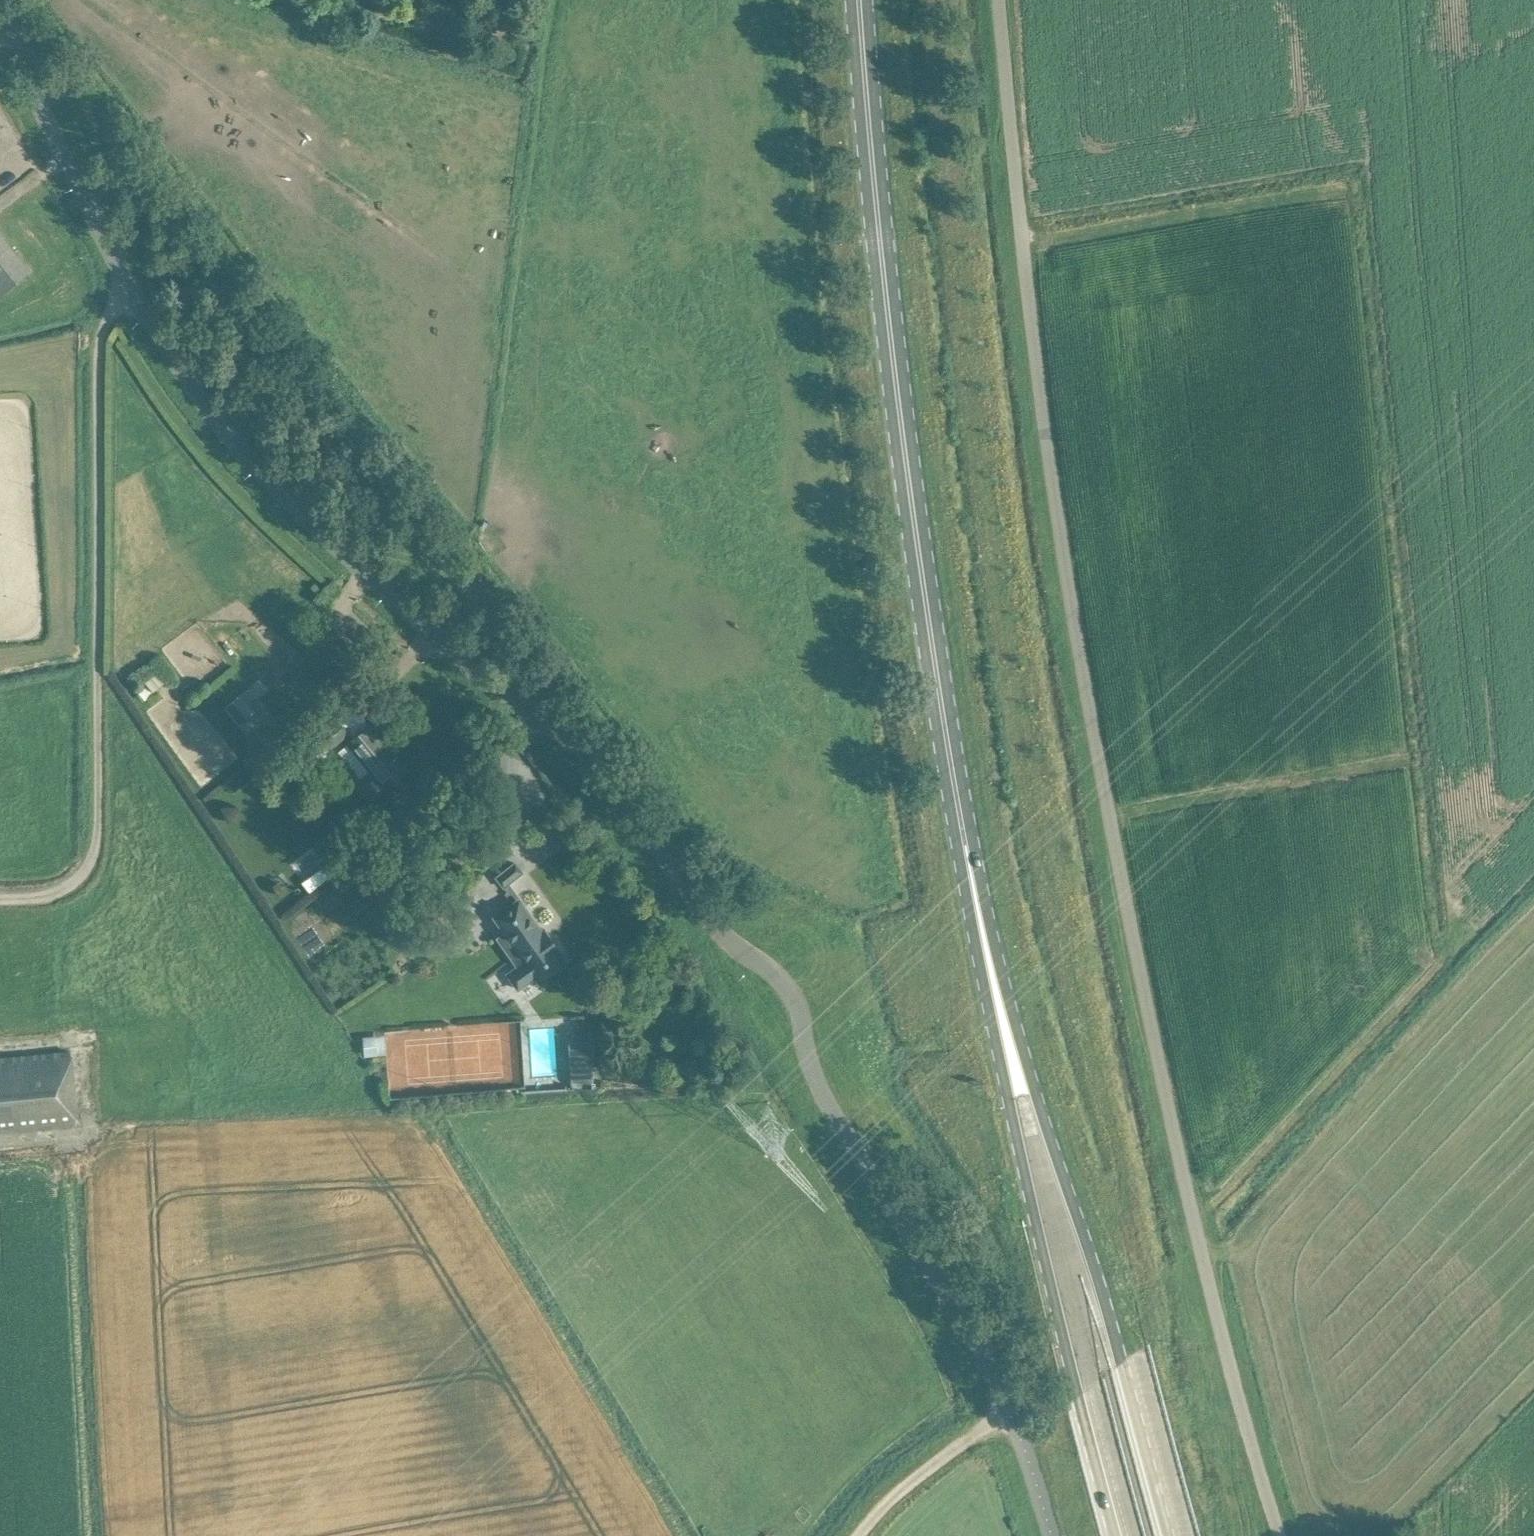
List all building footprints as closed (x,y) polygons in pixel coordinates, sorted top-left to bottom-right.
[(141,162),(136,166),(142,174),(147,171),(141,162)] [(2,292),(29,270),(0,234),(0,289),(2,292)] [(241,705),(222,716),(238,744),(258,733),(241,705)] [(321,753),(347,733),(337,720),(311,740),(321,753)] [(370,724),(355,736),(347,743),(371,772),(355,785),(368,801),(384,788),(391,783),(406,770),(396,757),(397,756),(395,754),(391,757),(378,741),(382,738),(370,724)] [(290,758),(299,769),(319,752),(310,741),(290,758)] [(303,896),(325,880),(308,858),(287,873),(303,896)] [(514,863),(499,875),(496,877),(517,904),(497,920),(525,960),(506,973),(518,990),(537,977),(540,981),(555,970),(548,960),(560,951),(550,936),(546,939),(519,901),(521,900),(509,883),(522,872),(514,863)] [(379,1045),(357,1048),(359,1066),(381,1064),(379,1045)] [(72,1072),(70,1052),(0,1058),(0,1131),(77,1123),(72,1072)] [(592,1071),(571,1070),(570,1086),(590,1088),(592,1071)]
